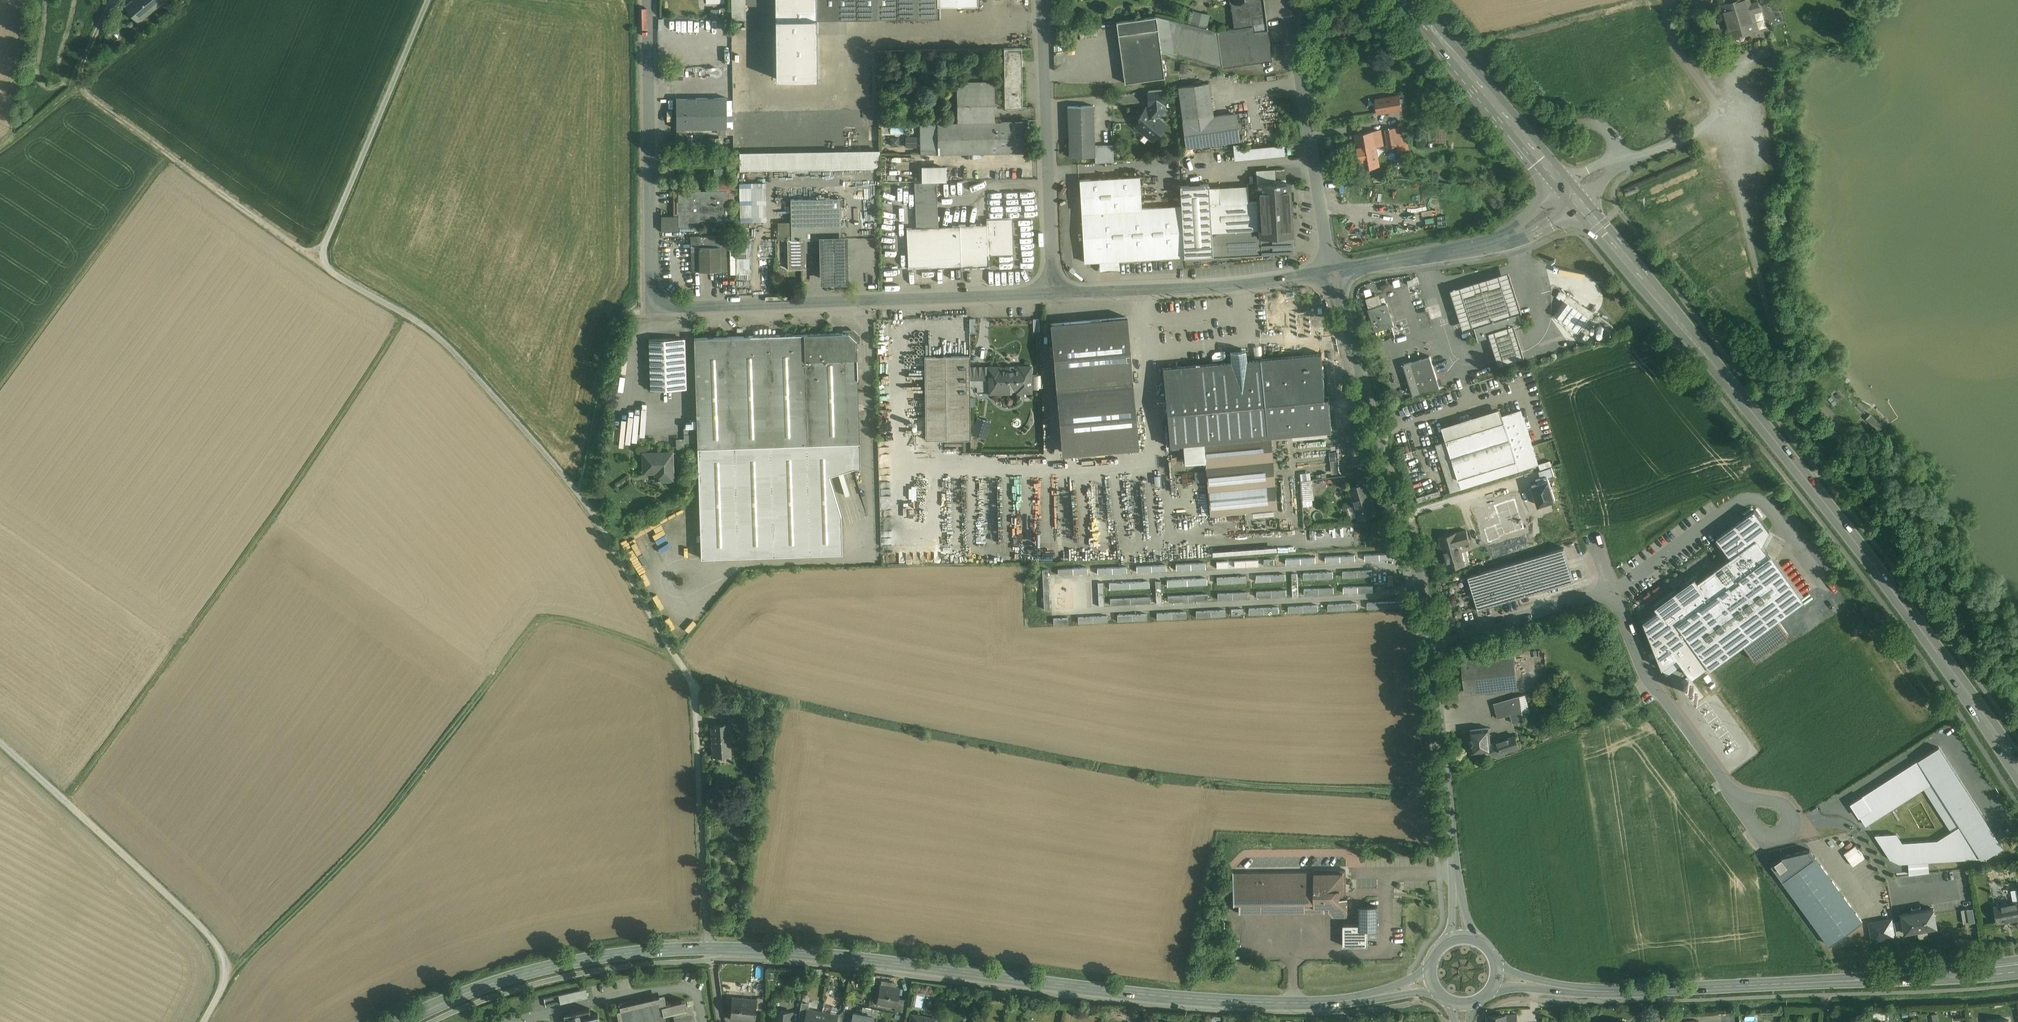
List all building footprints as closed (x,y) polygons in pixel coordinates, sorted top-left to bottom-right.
[(126,6),(140,24),(170,0),(134,0),(126,6)] [(776,79),(817,78),(817,19),(816,19),(816,0),(776,0),(776,79)] [(816,19),(817,19),(857,18),(856,0),(816,0),(816,19)] [(857,18),(897,18),(897,0),(856,0),(857,18)] [(897,18),(939,17),(939,5),(937,5),(937,0),(897,0),(897,18)] [(1234,0),(1233,0),(1231,0),(1234,28),(1254,26),(1255,32),(1268,30),(1264,0),(1235,0),(1234,0)] [(1730,3),(1721,5),(1731,38),(1736,37),(1737,40),(1740,41),(1744,40),(1745,37),(1744,34),(1750,33),(1749,31),(1757,28),(1753,13),(1760,11),(1758,1),(1751,3),(1750,0),(1730,0),(1730,3)] [(712,8),(712,24),(727,24),(727,17),(721,17),(720,8),(712,8)] [(1210,14),(1194,10),(1190,24),(1206,28),(1210,14)] [(1156,16),(1116,21),(1125,83),(1164,77),(1161,51),(1156,16)] [(1173,54),(1169,19),(1156,16),(1161,51),(1173,54)] [(1190,24),(1169,19),(1173,54),(1222,66),(1222,67),(1272,60),(1268,30),(1255,32),(1254,26),(1234,28),(1217,31),(1206,28),(1190,24)] [(1096,24),(1079,27),(1080,38),(1098,36),(1096,24)] [(1022,58),(1022,48),(1004,48),(1004,58),(1022,58)] [(1022,58),(1004,58),(1005,108),(1023,107),(1022,58)] [(993,121),(992,83),(959,83),(959,122),(993,121)] [(1209,84),(1179,88),(1187,148),(1239,141),(1235,113),(1213,117),(1209,84)] [(1162,90),(1148,91),(1150,105),(1164,104),(1162,90)] [(1399,95),(1385,98),(1387,111),(1401,109),(1399,95)] [(727,98),(676,98),(677,129),(688,129),(700,129),(727,128),(727,98)] [(1385,98),(1376,99),(1379,113),(1387,111),(1385,98)] [(1164,104),(1150,105),(1148,107),(1148,111),(1144,111),(1141,116),(1141,120),(1136,126),(1136,128),(1141,132),(1143,131),(1150,138),(1154,137),(1158,133),(1157,128),(1162,122),(1157,118),(1164,110),(1164,104)] [(1093,106),(1068,106),(1069,157),(1095,156),(1095,148),(1093,106)] [(1023,122),(939,123),(940,153),(1024,152),(1023,122)] [(939,123),(921,123),(921,154),(940,153),(939,123)] [(1404,126),(1386,129),(1389,147),(1397,146),(1398,152),(1408,150),(1404,126)] [(1381,130),(1355,134),(1361,169),(1380,165),(1376,146),(1383,145),(1381,130)] [(1242,143),(1235,144),(1235,158),(1288,155),(1287,145),(1242,147),(1242,143)] [(1113,148),(1095,148),(1095,156),(1095,162),(1114,161),(1113,148)] [(880,151),(740,153),(740,170),(880,168),(880,151)] [(1285,168),(1274,169),(1275,180),(1286,179),(1285,168)] [(1140,176),(1080,179),(1084,262),(1184,256),(1185,256),(1182,206),(1181,206),(1141,208),(1140,176)] [(933,181),(915,182),(917,227),(935,227),(933,181)] [(764,182),(740,183),(741,222),(751,221),(765,221),(764,182)] [(1276,183),(1262,184),(1262,183),(1257,183),(1258,201),(1261,201),(1263,229),(1259,229),(1261,254),(1261,255),(1275,254),(1275,252),(1291,251),(1291,247),(1294,247),(1293,239),(1291,239),(1291,234),(1293,234),(1292,234),(1291,215),(1292,215),(1291,208),(1289,183),(1286,183),(1278,183),(1278,182),(1276,182),(1276,183)] [(734,183),(715,184),(715,191),(726,191),(727,202),(734,202),(734,183)] [(1209,184),(1180,185),(1181,206),(1182,206),(1185,256),(1184,256),(1213,255),(1211,232),(1209,187),(1209,184)] [(1258,201),(1220,203),(1219,187),(1209,187),(1211,232),(1259,229),(1263,229),(1261,201),(1258,201)] [(673,218),(662,218),(662,231),(692,230),(692,224),(680,224),(679,189),(673,190),(673,218)] [(700,189),(679,189),(680,224),(692,224),(698,224),(698,219),(698,191),(700,191),(700,189)] [(700,191),(698,191),(698,219),(727,219),(727,202),(726,191),(715,191),(700,191)] [(841,198),(791,199),(791,222),(792,235),(792,237),(792,240),(806,240),(823,239),(842,239),(842,238),(841,198)] [(1012,218),(987,219),(987,223),(959,225),(959,226),(961,266),(961,267),(989,266),(989,255),(1003,255),(1003,254),(1014,254),(1012,219),(1013,219),(1012,218)] [(791,222),(778,222),(779,238),(787,238),(787,236),(792,235),(791,222)] [(917,227),(907,228),(908,268),(961,266),(959,226),(935,227),(917,227)] [(749,227),(744,227),(741,227),(736,227),(736,237),(747,237),(749,227)] [(1211,232),(1213,255),(1213,257),(1261,254),(1259,229),(1211,232)] [(792,237),(792,235),(787,236),(787,238),(787,240),(788,240),(788,269),(789,269),(789,265),(802,265),(802,269),(806,269),(806,268),(806,252),(806,240),(792,240),(792,237)] [(729,236),(691,237),(691,247),(720,246),(729,246),(729,236)] [(842,238),(842,239),(823,239),(823,252),(824,280),(845,279),(845,263),(845,254),(844,238),(842,238)] [(823,239),(806,240),(806,252),(823,252),(823,239)] [(747,253),(747,243),(737,243),(737,253),(747,253)] [(720,246),(691,247),(692,271),(720,271),(720,246)] [(729,246),(720,246),(720,271),(729,270),(729,246)] [(747,253),(737,253),(737,274),(748,274),(748,269),(750,269),(749,258),(748,258),(747,253)] [(806,269),(802,269),(802,281),(810,281),(810,268),(806,268),(806,269)] [(1471,283),(1505,273),(1504,269),(1470,279),(1471,283)] [(1451,290),(1463,327),(1474,324),(1518,311),(1522,309),(1511,272),(1451,290)] [(1383,285),(1385,291),(1394,288),(1392,282),(1383,285)] [(1387,303),(1369,309),(1376,331),(1394,325),(1387,303)] [(1518,311),(1474,324),(1479,339),(1491,335),(1516,328),(1522,326),(1518,311)] [(1127,317),(1051,324),(1056,390),(1133,383),(1127,317)] [(1516,328),(1491,335),(1501,367),(1525,360),(1516,328)] [(844,333),(694,338),(698,448),(848,443),(845,359),(844,333)] [(857,341),(854,338),(857,336),(853,333),(851,335),(849,333),(847,333),(846,333),(844,333),(845,359),(857,358),(857,349),(857,341)] [(1551,344),(1562,341),(1560,334),(1549,337),(1551,344)] [(679,339),(649,339),(651,389),(681,388),(679,339)] [(1246,350),(1230,351),(1231,362),(1163,368),(1170,445),(1187,443),(1267,436),(1332,430),(1329,397),(1326,397),(1322,354),(1247,361),(1246,350)] [(970,356),(925,356),(925,428),(925,440),(971,439),(970,356)] [(1430,356),(1404,364),(1411,386),(1437,378),(1430,356)] [(1013,368),(1012,369),(1008,369),(1007,368),(1006,368),(1001,368),(1001,367),(988,367),(989,375),(988,379),(992,379),(992,390),(1001,390),(1001,392),(1010,392),(1010,390),(1017,390),(1017,392),(1032,392),(1031,366),(1019,367),(1019,368),(1014,368),(1013,368)] [(984,384),(984,372),(970,372),(971,384),(984,384)] [(1035,375),(1035,383),(1043,383),(1043,375),(1035,375)] [(1437,378),(1411,386),(1414,395),(1440,387),(1437,378)] [(1133,383),(1056,390),(1062,454),(1125,449),(1122,415),(1136,414),(1133,383)] [(1539,464),(1523,415),(1523,416),(1521,410),(1511,413),(1510,415),(1505,417),(1504,419),(1505,422),(1517,461),(1516,461),(1519,470),(1539,464)] [(1136,414),(1122,415),(1125,449),(1139,447),(1136,414)] [(991,420),(977,416),(971,435),(985,439),(991,420)] [(1505,422),(1446,440),(1458,479),(1516,461),(1517,461),(1505,422)] [(1267,436),(1204,442),(1205,461),(1208,491),(1272,485),(1267,436)] [(848,443),(698,448),(701,558),(843,553),(842,516),(829,475),(853,468),(853,442),(848,443)] [(1204,442),(1187,443),(1189,462),(1205,461),(1204,442)] [(672,452),(644,453),(644,472),(656,471),(657,479),(658,479),(658,481),(661,481),(661,479),(673,479),(672,452)] [(1030,452),(1030,462),(1046,463),(1046,452),(1030,452)] [(1516,461),(1458,479),(1461,489),(1519,470),(1516,461)] [(1548,478),(1537,481),(1538,484),(1532,486),(1539,505),(1555,500),(1548,478)] [(1376,514),(1367,482),(1350,487),(1359,519),(1376,514)] [(1272,485),(1208,491),(1210,515),(1274,510),(1272,485)] [(1682,664),(1692,677),(1742,641),(1777,615),(1801,598),(1762,545),(1769,531),(1755,511),(1717,538),(1731,557),(1699,581),(1695,577),(1684,585),(1680,581),(1674,586),(1677,590),(1656,606),(1658,610),(1644,621),(1663,668),(1667,675),(1682,664)] [(1466,530),(1439,537),(1439,538),(1448,569),(1465,564),(1460,545),(1470,542),(1466,530)] [(1564,551),(1469,578),(1479,612),(1574,585),(1564,551)] [(1044,569),(1045,608),(1052,608),(1051,568),(1044,569)] [(1374,577),(1374,569),(1344,571),(1345,576),(1366,576),(1366,583),(1358,583),(1358,591),(1374,591),(1374,577)] [(1336,593),(1335,571),(1305,572),(1306,594),(1336,593)] [(1248,591),(1242,591),(1242,585),(1218,586),(1219,598),(1249,597),(1248,591)] [(1169,595),(1169,601),(1210,599),(1210,593),(1169,595)] [(1777,615),(1742,641),(1755,658),(1789,632),(1777,615)] [(1513,654),(1463,659),(1467,692),(1517,687),(1513,654)] [(1574,678),(1564,681),(1566,688),(1576,685),(1574,678)] [(1517,696),(1494,703),(1498,717),(1511,714),(1513,723),(1524,720),(1517,696)] [(745,711),(728,712),(729,721),(745,720),(745,711)] [(729,723),(711,724),(713,756),(731,755),(729,723)] [(1489,728),(1470,730),(1473,752),(1491,750),(1493,754),(1512,748),(1508,739),(1491,744),(1489,728)] [(1939,747),(1851,803),(1858,815),(1860,814),(1866,825),(1924,788),(1952,831),(1938,840),(1903,842),(1897,833),(1876,835),(1886,851),(1891,858),(1900,863),(1985,857),(2003,846),(1939,747)] [(1815,857),(1800,869),(1783,881),(1830,945),(1862,922),(1815,857)] [(1314,871),(1233,873),(1233,872),(1232,872),(1233,903),(1234,903),(1234,902),(1238,902),(1238,912),(1239,912),(1239,911),(1324,909),(1324,912),(1325,912),(1325,910),(1332,910),(1332,914),(1348,914),(1348,903),(1348,902),(1348,897),(1348,896),(1346,896),(1346,869),(1314,870),(1314,871)] [(1936,871),(1937,880),(1950,879),(1949,869),(1936,871)] [(1993,906),(1996,923),(1997,924),(2017,919),(2017,901),(1993,906)] [(1378,905),(1360,906),(1360,924),(1360,930),(1368,930),(1378,930),(1378,905)] [(1905,912),(1908,933),(1941,927),(1938,907),(1905,912)] [(1966,924),(1978,921),(1975,907),(1962,910),(1966,924)] [(1892,919),(1870,923),(1873,941),(1895,937),(1892,919)] [(1907,933),(1905,920),(1896,921),(1898,935),(1907,933)] [(1360,924),(1344,924),(1344,946),(1368,946),(1368,930),(1360,930),(1360,924)] [(892,982),(882,980),(881,985),(878,1002),(896,1005),(897,998),(899,988),(891,986),(892,982)] [(586,989),(559,995),(561,1003),(588,997),(586,989)] [(757,999),(732,997),(730,1018),(755,1020),(756,1009),(757,999)] [(908,1000),(897,998),(896,1005),(895,1011),(906,1013),(908,1000)] [(690,1007),(687,1007),(685,1000),(663,1005),(662,1000),(621,1009),(619,1003),(620,1009),(617,1010),(620,1021),(626,1021),(627,1021),(636,1021),(642,1020),(643,1021),(647,1021),(651,1021),(651,1018),(657,1017),(657,1020),(666,1018),(665,1014),(674,1012),(675,1019),(678,1018),(679,1021),(693,1021),(690,1007)] [(809,1004),(802,1002),(799,1017),(805,1018),(807,1010),(808,1010),(809,1004)] [(598,1013),(591,1015),(590,1008),(566,1013),(569,1021),(600,1021),(598,1013)] [(837,1009),(836,1015),(838,1015),(836,1021),(842,1021),(844,1010),(837,1009)] [(775,1010),(774,1021),(791,1021),(792,1011),(775,1010)] [(807,1010),(805,1018),(804,1021),(820,1021),(822,1013),(808,1010),(807,1010)] [(854,1012),(852,1021),(872,1021),(873,1016),(854,1012)] [(822,1013),(820,1021),(836,1021),(838,1015),(836,1015),(822,1013)]
